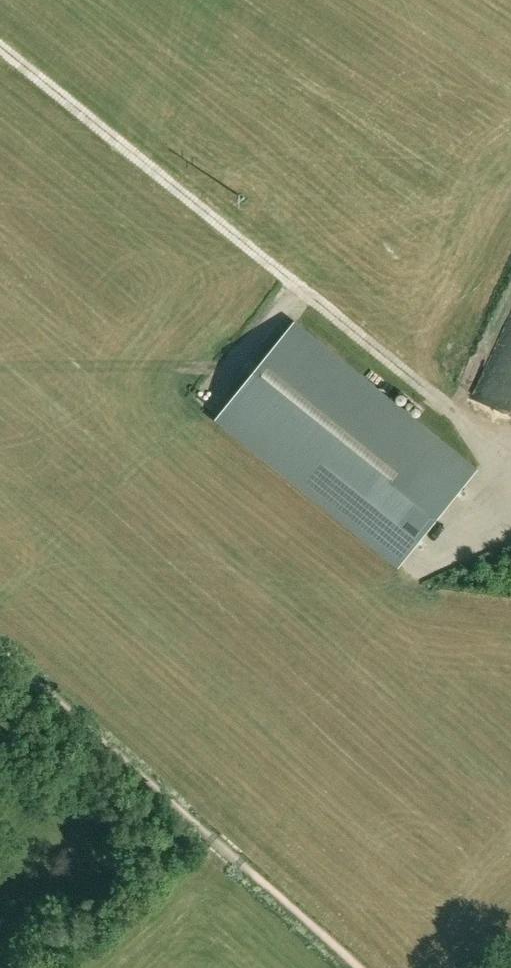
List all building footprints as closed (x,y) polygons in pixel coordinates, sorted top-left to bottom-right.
[(492,358),(510,366),(510,313),(492,358)] [(399,564),(475,470),(295,325),(219,419),(399,564)]
